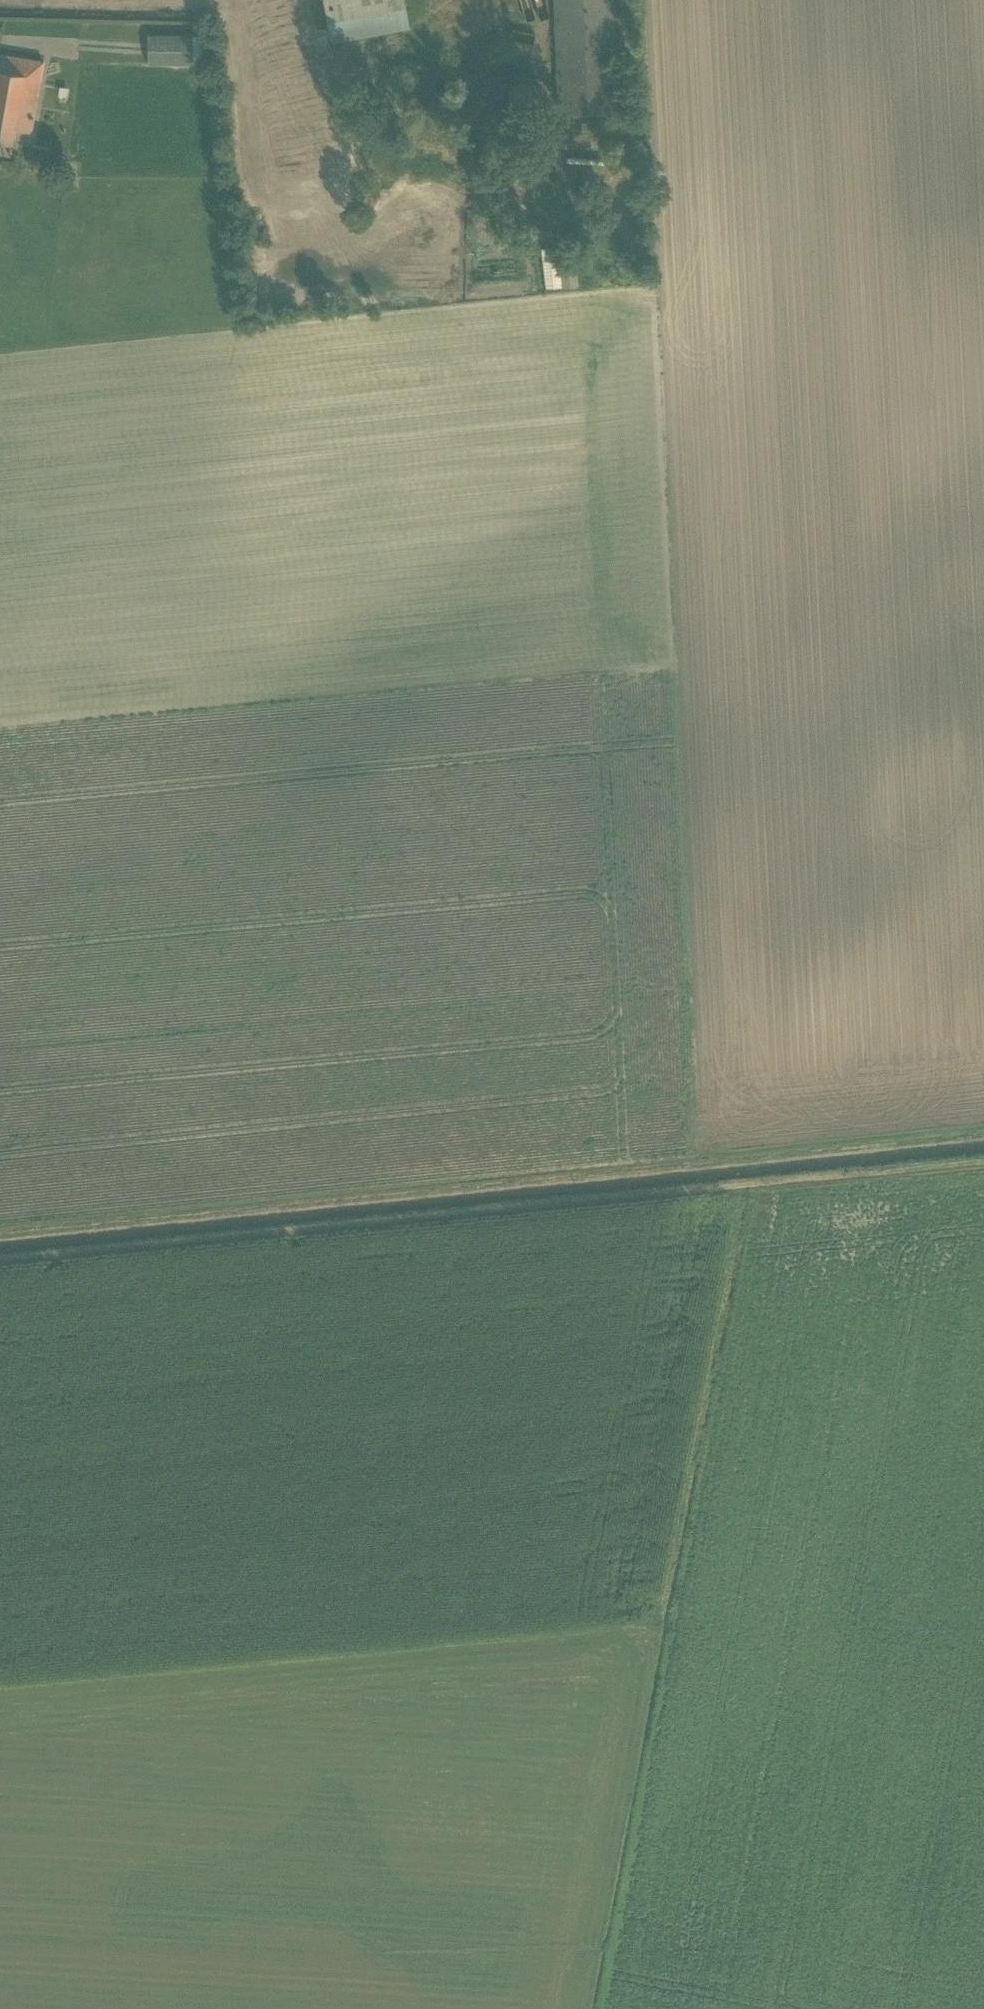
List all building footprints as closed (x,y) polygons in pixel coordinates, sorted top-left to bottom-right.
[(327,22),(331,43),(364,37),(408,28),(406,17),(404,7),(403,0),(323,0),(327,22)] [(560,115),(616,112),(611,0),(555,0),(560,115)] [(148,35),(148,64),(192,64),(192,36),(148,35)] [(12,145),(15,131),(31,134),(44,62),(0,54),(0,143),(12,145)] [(522,147),(505,149),(506,158),(523,156),(522,147)] [(49,159),(48,165),(51,170),(55,171),(63,166),(65,161),(63,156),(57,155),(49,159)] [(542,246),(543,288),(561,287),(559,246),(542,246)]
